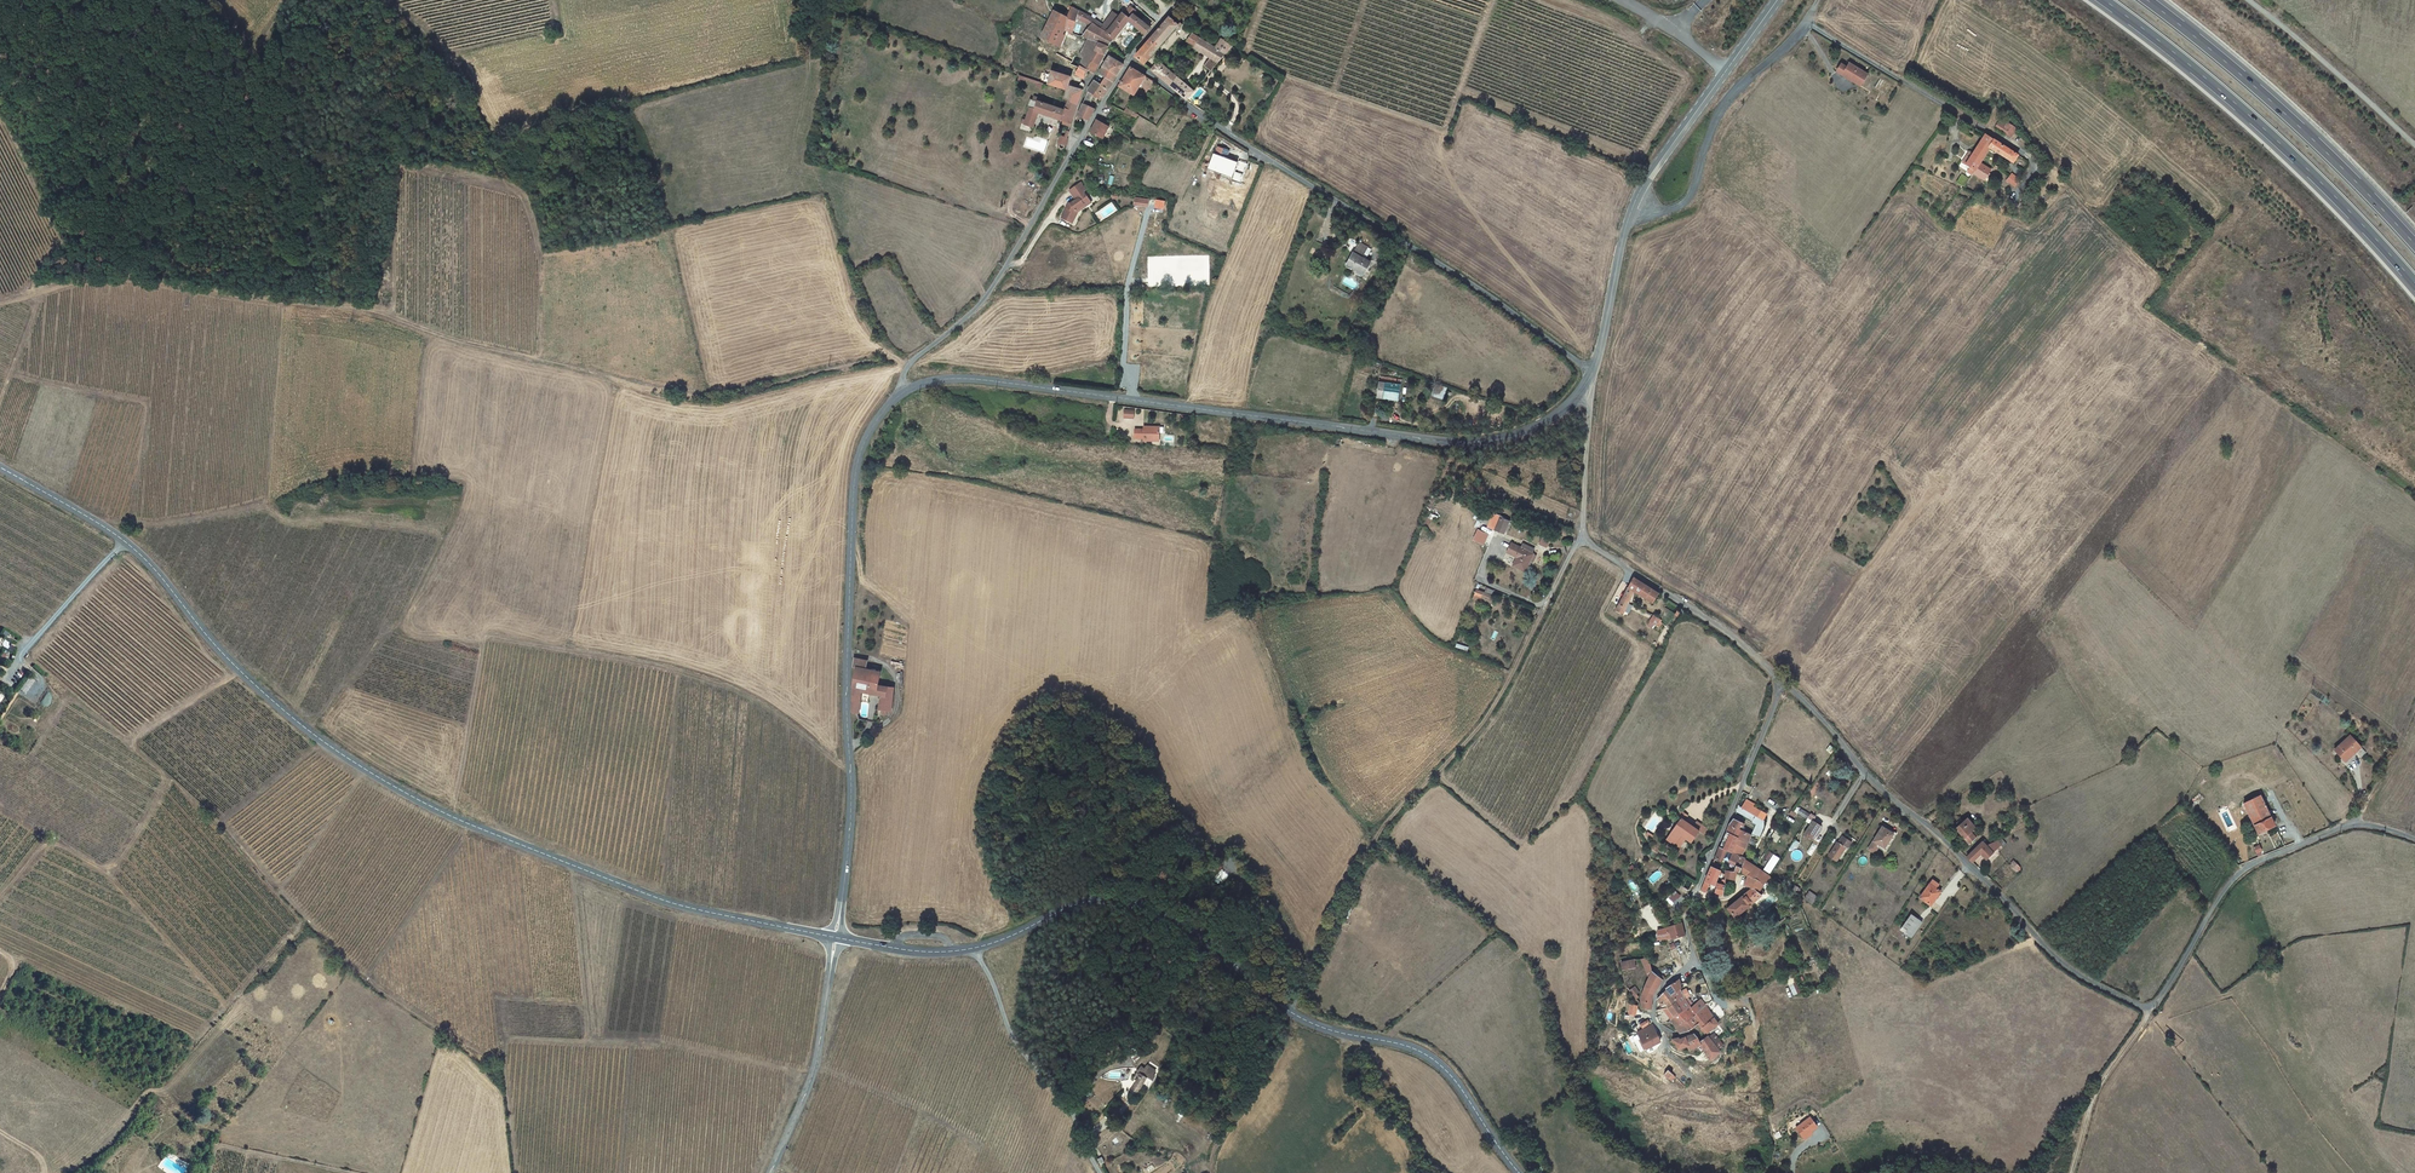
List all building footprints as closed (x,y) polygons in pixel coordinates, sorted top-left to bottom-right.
[(1066,29),(1073,33),(1077,19),(1079,10),(1067,4),(1066,10),(1068,11),(1066,16),(1054,10),(1042,38),(1061,47),(1067,36),(1064,34),(1066,29)] [(1105,22),(1079,10),(1077,19),(1092,26),(1083,38),(1088,40),(1111,47),(1131,21),(1147,33),(1152,26),(1133,13),(1129,18),(1123,13),(1120,17),(1113,12),(1105,22)] [(1175,23),(1178,20),(1173,15),(1137,58),(1145,64),(1177,26),(1175,23)] [(1195,46),(1200,40),(1193,35),(1188,42),(1195,46)] [(1106,53),(1111,47),(1088,40),(1083,48),(1094,53),(1095,48),(1106,53)] [(1211,74),(1233,48),(1223,40),(1215,49),(1200,40),(1195,46),(1193,48),(1211,59),(1204,68),(1211,74)] [(1094,58),(1101,61),(1106,53),(1095,48),(1094,53),(1083,48),(1080,56),(1093,61),(1094,58)] [(1104,67),(1118,76),(1125,64),(1111,56),(1104,67)] [(1095,73),(1101,61),(1094,58),(1093,61),(1089,71),(1095,73)] [(1174,88),(1180,79),(1178,77),(1160,62),(1153,70),(1174,88)] [(1842,66),(1837,73),(1843,77),(1852,83),(1853,81),(1862,86),(1869,76),(1850,65),(1847,70),(1842,66)] [(1115,82),(1118,76),(1104,67),(1101,73),(1108,77),(1115,82)] [(1086,80),(1089,71),(1080,68),(1077,76),(1086,80)] [(1136,96),(1147,77),(1132,68),(1121,87),(1136,96)] [(1068,101),(1080,104),(1085,89),(1085,85),(1083,82),(1082,84),(1079,90),(1069,86),(1071,78),(1051,71),(1046,85),(1065,91),(1063,100),(1068,101)] [(1078,120),(1079,122),(1087,125),(1096,110),(1091,107),(1095,97),(1101,101),(1104,96),(1115,82),(1108,77),(1103,84),(1096,79),(1090,89),(1078,120)] [(1189,101),(1197,92),(1180,79),(1174,88),(1189,101)] [(1039,114),(1073,125),(1080,104),(1068,101),(1065,111),(1038,101),(1036,109),(1032,108),(1025,126),(1034,129),(1039,114)] [(1138,118),(1139,115),(1127,108),(1125,111),(1138,118)] [(1099,119),(1093,132),(1106,138),(1112,125),(1099,119)] [(1998,126),(1995,131),(2013,141),(2018,132),(2009,126),(2006,131),(1998,126)] [(1065,145),(1069,146),(1070,139),(1059,136),(1058,139),(1061,140),(1060,144),(1061,144),(1060,147),(1060,148),(1061,149),(1063,149),(1064,148),(1065,145)] [(1986,138),(1982,145),(1990,151),(1995,143),(1986,138)] [(1995,143),(1990,151),(1991,151),(2002,158),(2007,151),(1995,143)] [(1991,151),(1990,151),(1982,145),(1973,158),(1983,164),(1991,151)] [(1229,151),(1218,147),(1211,166),(1224,171),(1223,176),(1227,177),(1229,173),(1232,174),(1236,163),(1226,160),(1229,151)] [(2019,159),(2007,151),(2002,158),(2015,166),(2019,159)] [(1975,174),(1976,174),(1980,168),(1983,164),(1973,158),(1966,168),(1975,174)] [(1980,168),(1976,174),(1975,174),(1973,176),(1983,183),(1985,184),(1991,175),(1980,168)] [(2006,184),(2015,191),(2020,184),(2011,178),(2006,184)] [(1069,206),(1062,218),(1073,223),(1079,212),(1078,211),(1085,205),(1084,204),(1090,200),(1085,192),(1087,191),(1082,183),(1075,187),(1080,195),(1078,196),(1079,198),(1077,200),(1071,204),(1072,205),(1070,206),(1069,206)] [(1075,187),(1070,191),(1077,200),(1079,198),(1078,196),(1080,195),(1075,187)] [(1355,252),(1365,257),(1368,250),(1358,245),(1355,252)] [(1372,261),(1365,257),(1355,252),(1349,262),(1355,265),(1353,268),(1366,274),(1372,261)] [(1383,382),(1379,397),(1399,401),(1402,386),(1383,382)] [(1124,418),(1135,418),(1135,409),(1124,409),(1124,418)] [(1145,427),(1135,426),(1135,435),(1144,436),(1145,427)] [(1488,527),(1495,529),(1500,517),(1493,514),(1488,527)] [(1502,518),(1495,535),(1499,537),(1501,532),(1505,533),(1510,521),(1502,518)] [(1484,544),(1490,533),(1479,528),(1474,539),(1484,544)] [(1547,548),(1550,540),(1542,536),(1541,538),(1543,538),(1540,545),(1547,548)] [(1524,572),(1530,562),(1529,561),(1535,550),(1525,544),(1523,547),(1513,541),(1508,550),(1519,555),(1513,566),(1524,572)] [(1620,613),(1626,603),(1633,590),(1638,593),(1639,591),(1653,599),(1657,593),(1632,578),(1613,612),(1615,613),(1616,611),(1620,613)] [(1480,600),(1489,604),(1491,599),(1482,594),(1480,600)] [(1655,626),(1658,621),(1658,620),(1650,615),(1647,621),(1655,626)] [(884,711),(882,717),(887,717),(888,711),(891,712),(895,688),(880,685),(883,673),(868,669),(869,660),(856,658),(855,666),(858,668),(853,687),(853,711),(857,713),(861,711),(863,689),(877,692),(877,695),(883,696),(880,710),(884,711)] [(2359,755),(2363,750),(2351,738),(2336,753),(2345,762),(2356,752),(2359,755)] [(2244,805),(2258,836),(2275,828),(2260,798),(2244,805)] [(1746,800),(1742,807),(1754,814),(1758,816),(1763,819),(1767,813),(1758,808),(1746,800)] [(1806,819),(1809,814),(1800,809),(1797,814),(1806,819)] [(1680,819),(1683,821),(1687,815),(1680,811),(1676,818),(1679,820),(1680,819)] [(1763,819),(1758,816),(1754,822),(1757,824),(1764,828),(1766,825),(1763,819)] [(1741,823),(1734,818),(1728,832),(1738,837),(1741,829),(1739,827),(1741,823)] [(1970,831),(1975,825),(1966,818),(1956,829),(1971,844),(1981,835),(1975,829),(1972,833),(1970,831)] [(1691,843),(1699,832),(1698,831),(1692,827),(1683,821),(1680,819),(1679,820),(1667,839),(1675,845),(1675,844),(1680,848),(1685,839),(1691,843)] [(1812,839),(1820,825),(1812,820),(1803,834),(1812,839)] [(1692,827),(1698,831),(1702,826),(1696,822),(1692,827)] [(1886,822),(1876,837),(1871,844),(1878,849),(1882,841),(1888,844),(1895,831),(1892,829),(1893,827),(1886,822)] [(1764,828),(1757,824),(1752,833),(1759,837),(1764,828)] [(1741,829),(1738,837),(1747,841),(1751,834),(1741,829)] [(1738,837),(1728,832),(1721,847),(1728,851),(1733,853),(1738,837)] [(1747,841),(1738,837),(1733,853),(1740,856),(1743,849),(1747,841)] [(1842,837),(1841,838),(1838,842),(1836,841),(1827,855),(1836,861),(1848,842),(1849,841),(1842,837)] [(1967,858),(1972,862),(1982,855),(1988,860),(2003,848),(1998,843),(1988,847),(1984,842),(1967,858)] [(1746,860),(1750,853),(1743,849),(1740,856),(1745,859),(1746,860)] [(2259,849),(2254,851),(2256,857),(2258,858),(2261,859),(2262,854),(2259,849)] [(1761,859),(1750,853),(1746,860),(1757,866),(1761,859)] [(1712,866),(1710,869),(1720,874),(1726,858),(1717,854),(1713,863),(1712,866)] [(1741,876),(1742,873),(1745,859),(1740,856),(1736,870),(1735,873),(1741,876)] [(1746,860),(1745,859),(1742,873),(1747,877),(1764,883),(1767,879),(1769,876),(1756,867),(1757,866),(1746,860)] [(2016,871),(2019,874),(2021,872),(2021,867),(2016,862),(2010,868),(2015,872),(2016,871)] [(1729,867),(1727,873),(1735,875),(1735,873),(1736,870),(1729,867)] [(1720,874),(1710,869),(1700,893),(1705,895),(1710,887),(1715,889),(1714,895),(1722,897),(1724,895),(1725,891),(1726,881),(1722,880),(1720,884),(1717,883),(1720,874)] [(1733,892),(1735,875),(1727,873),(1727,874),(1727,875),(1726,881),(1725,891),(1733,892)] [(1769,876),(1767,879),(1779,888),(1781,884),(1770,877),(1769,876)] [(1764,883),(1747,877),(1744,885),(1751,890),(1729,911),(1739,920),(1754,906),(1766,894),(1761,888),(1764,883)] [(1935,880),(1922,898),(1933,906),(1942,893),(1937,888),(1941,884),(1935,880)] [(1790,891),(1784,886),(1782,890),(1794,899),(1797,896),(1790,891)] [(1675,889),(1668,895),(1674,902),(1681,895),(1675,889)] [(1804,901),(1814,908),(1819,899),(1810,893),(1804,901)] [(1909,911),(1897,927),(1912,937),(1923,921),(1909,911)] [(1682,924),(1671,928),(1673,935),(1675,940),(1686,937),(1682,924)] [(1624,969),(1638,967),(1636,958),(1622,961),(1624,969)] [(1648,982),(1652,973),(1649,959),(1642,960),(1648,982)] [(1666,982),(1652,973),(1648,982),(1644,990),(1639,1005),(1643,1009),(1653,1009),(1653,1001),(1656,994),(1666,982)] [(1790,984),(1794,995),(1801,992),(1797,981),(1790,984)] [(1673,997),(1681,991),(1683,990),(1682,985),(1679,982),(1668,990),(1669,992),(1673,997)] [(1631,985),(1627,988),(1631,995),(1637,1001),(1640,999),(1638,996),(1640,995),(1635,987),(1633,989),(1631,985)] [(1684,1011),(1692,1005),(1681,991),(1673,997),(1677,1002),(1684,1011)] [(1677,1002),(1673,997),(1669,992),(1659,1001),(1663,1006),(1666,1003),(1670,1008),(1677,1002)] [(1693,1007),(1698,1013),(1707,1006),(1702,1000),(1693,1007)] [(1680,1014),(1684,1019),(1687,1016),(1684,1011),(1677,1002),(1670,1008),(1673,1012),(1676,1017),(1680,1014)] [(1711,1007),(1709,1004),(1707,1006),(1698,1013),(1694,1016),(1699,1024),(1705,1032),(1709,1033),(1719,1025),(1709,1009),(1711,1007)] [(1698,1013),(1693,1007),(1692,1005),(1684,1011),(1687,1016),(1684,1019),(1687,1023),(1692,1029),(1699,1024),(1694,1016),(1698,1013)] [(1630,1007),(1629,1015),(1637,1016),(1638,1009),(1638,1008),(1630,1007)] [(1687,1023),(1684,1019),(1680,1014),(1676,1017),(1672,1021),(1678,1029),(1687,1023)] [(1651,1024),(1649,1020),(1634,1028),(1641,1029),(1651,1024)] [(1692,1029),(1687,1023),(1678,1029),(1680,1033),(1687,1033),(1692,1029)] [(1662,1042),(1652,1025),(1638,1033),(1642,1041),(1647,1050),(1662,1042)] [(1709,1036),(1721,1053),(1727,1049),(1714,1032),(1709,1036)] [(1679,1038),(1672,1041),(1675,1045),(1676,1045),(1679,1050),(1687,1047),(1690,1051),(1693,1049),(1698,1054),(1704,1051),(1710,1060),(1721,1053),(1709,1036),(1702,1041),(1697,1035),(1681,1040),(1679,1038)] [(1144,1076),(1152,1080),(1154,1075),(1142,1068),(1139,1075),(1144,1077),(1144,1076)] [(1697,1077),(1703,1072),(1700,1068),(1694,1073),(1697,1077)] [(1673,1081),(1677,1078),(1671,1071),(1665,1075),(1669,1080),(1671,1079),(1673,1081)] [(1144,1077),(1139,1075),(1131,1089),(1137,1093),(1143,1082),(1142,1081),(1144,1077)] [(1803,1138),(1816,1128),(1810,1120),(1796,1130),(1803,1138)]
